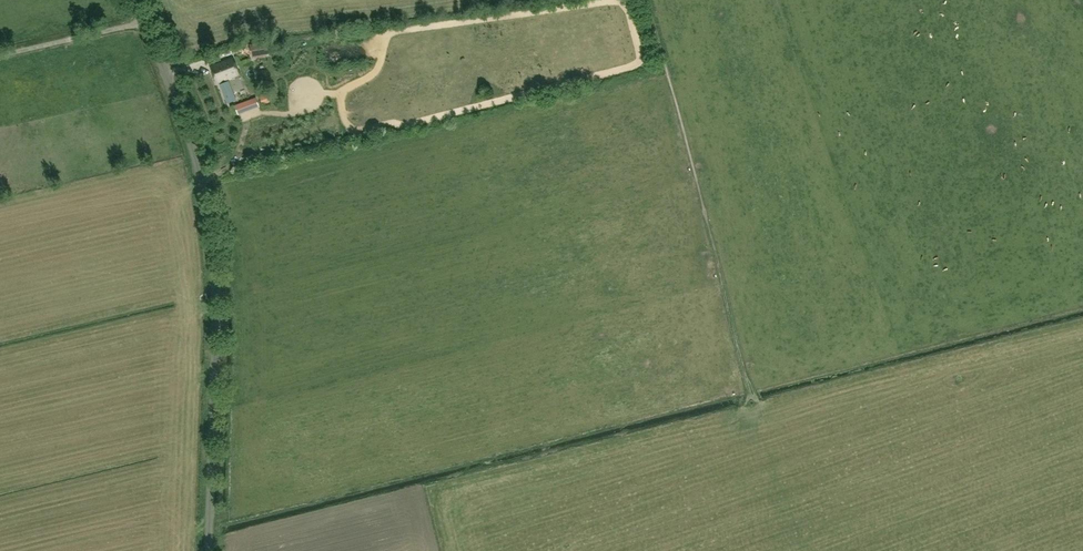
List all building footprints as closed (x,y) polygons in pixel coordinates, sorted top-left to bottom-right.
[(210,67),(216,83),(239,74),(232,58),(210,67)] [(236,100),(229,81),(220,84),(227,103),(236,100)] [(260,98),(262,104),(269,102),(266,95),(260,98)] [(238,114),(260,106),(256,97),(235,105),(238,114)]
